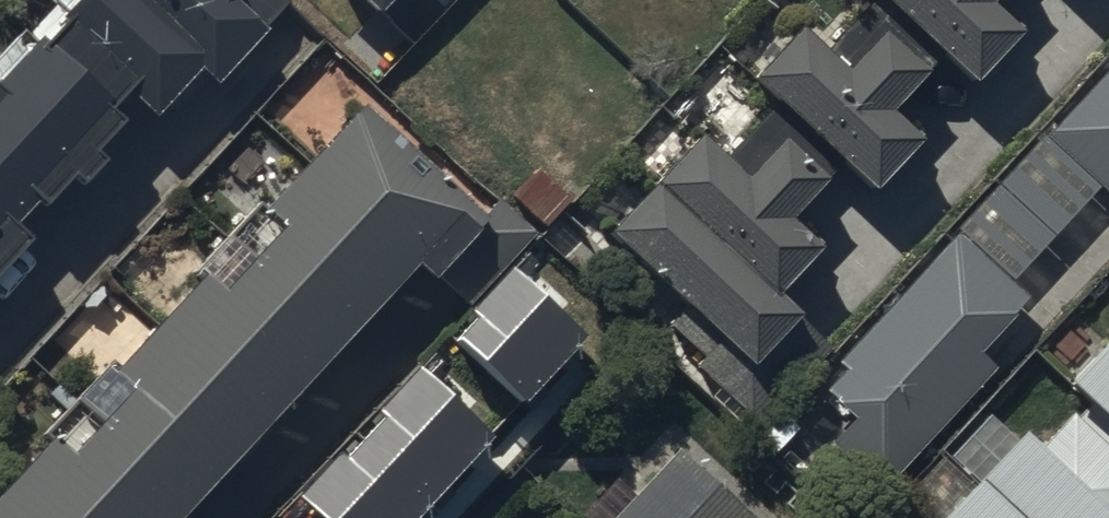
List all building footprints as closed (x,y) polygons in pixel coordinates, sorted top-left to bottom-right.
[(75,2),(0,80),(0,259),(28,230),(17,219),(40,195),(45,200),(75,168),(82,174),(104,152),(96,144),(127,112),(114,99),(128,85),(157,113),(202,66),(221,84),(288,14),(273,0),(73,0),(75,2)] [(380,10),(390,0),(370,0),(380,10)] [(975,87),(1021,37),(989,9),(998,0),(878,0),(975,87)] [(794,31),(747,83),(870,194),(915,144),(884,116),(922,74),(877,34),(841,74),(794,31)] [(1045,145),(1108,204),(1108,76),(1045,145)] [(359,104),(267,202),(283,217),(221,284),(205,269),(113,368),(125,379),(70,438),(53,423),(0,480),(0,517),(176,517),(417,261),(435,277),(486,222),(359,104)] [(822,179),(758,118),(727,151),(703,129),(606,231),(725,344),(702,368),(761,424),(829,352),(766,293),(810,247),(782,221),(822,179)] [(1032,298),(957,231),(839,362),(849,371),(831,390),(860,416),(834,445),(888,493),(999,368),(983,354),(1032,298)] [(586,336),(518,273),(456,339),(524,402),(586,336)] [(1064,383),(1108,424),(1108,335),(1064,383)] [(423,369),(303,497),(326,517),(420,517),(496,437),(423,369)] [(1067,404),(1040,433),(1020,415),(925,517),(1108,517),(1108,431),(1091,414),(1085,421),(1067,404)] [(675,438),(602,517),(761,517),(675,438)]
